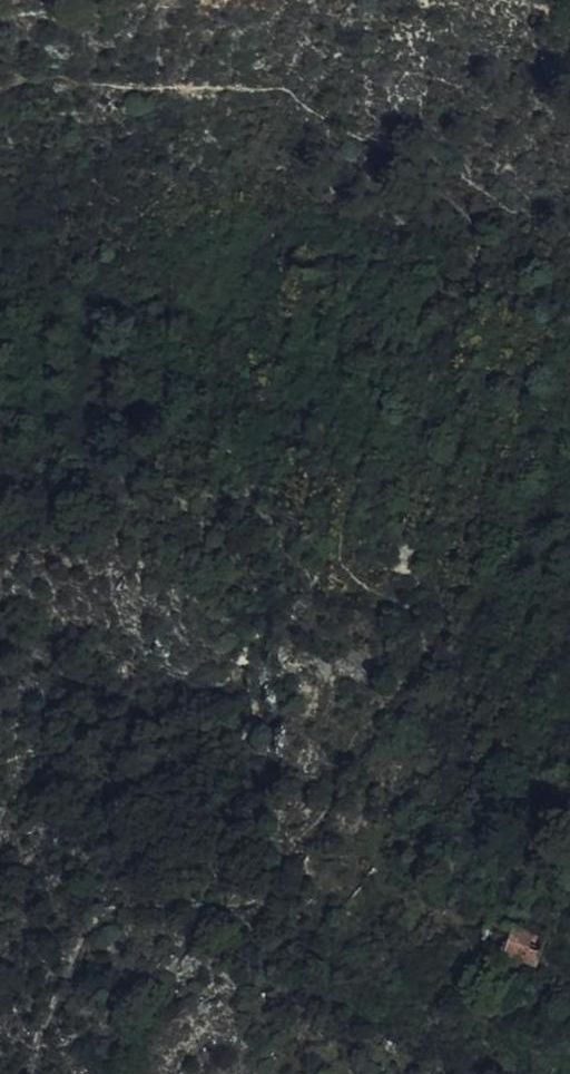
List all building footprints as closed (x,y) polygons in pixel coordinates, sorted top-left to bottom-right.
[(551,928),(497,922),(494,949),(551,955),(551,928)]
